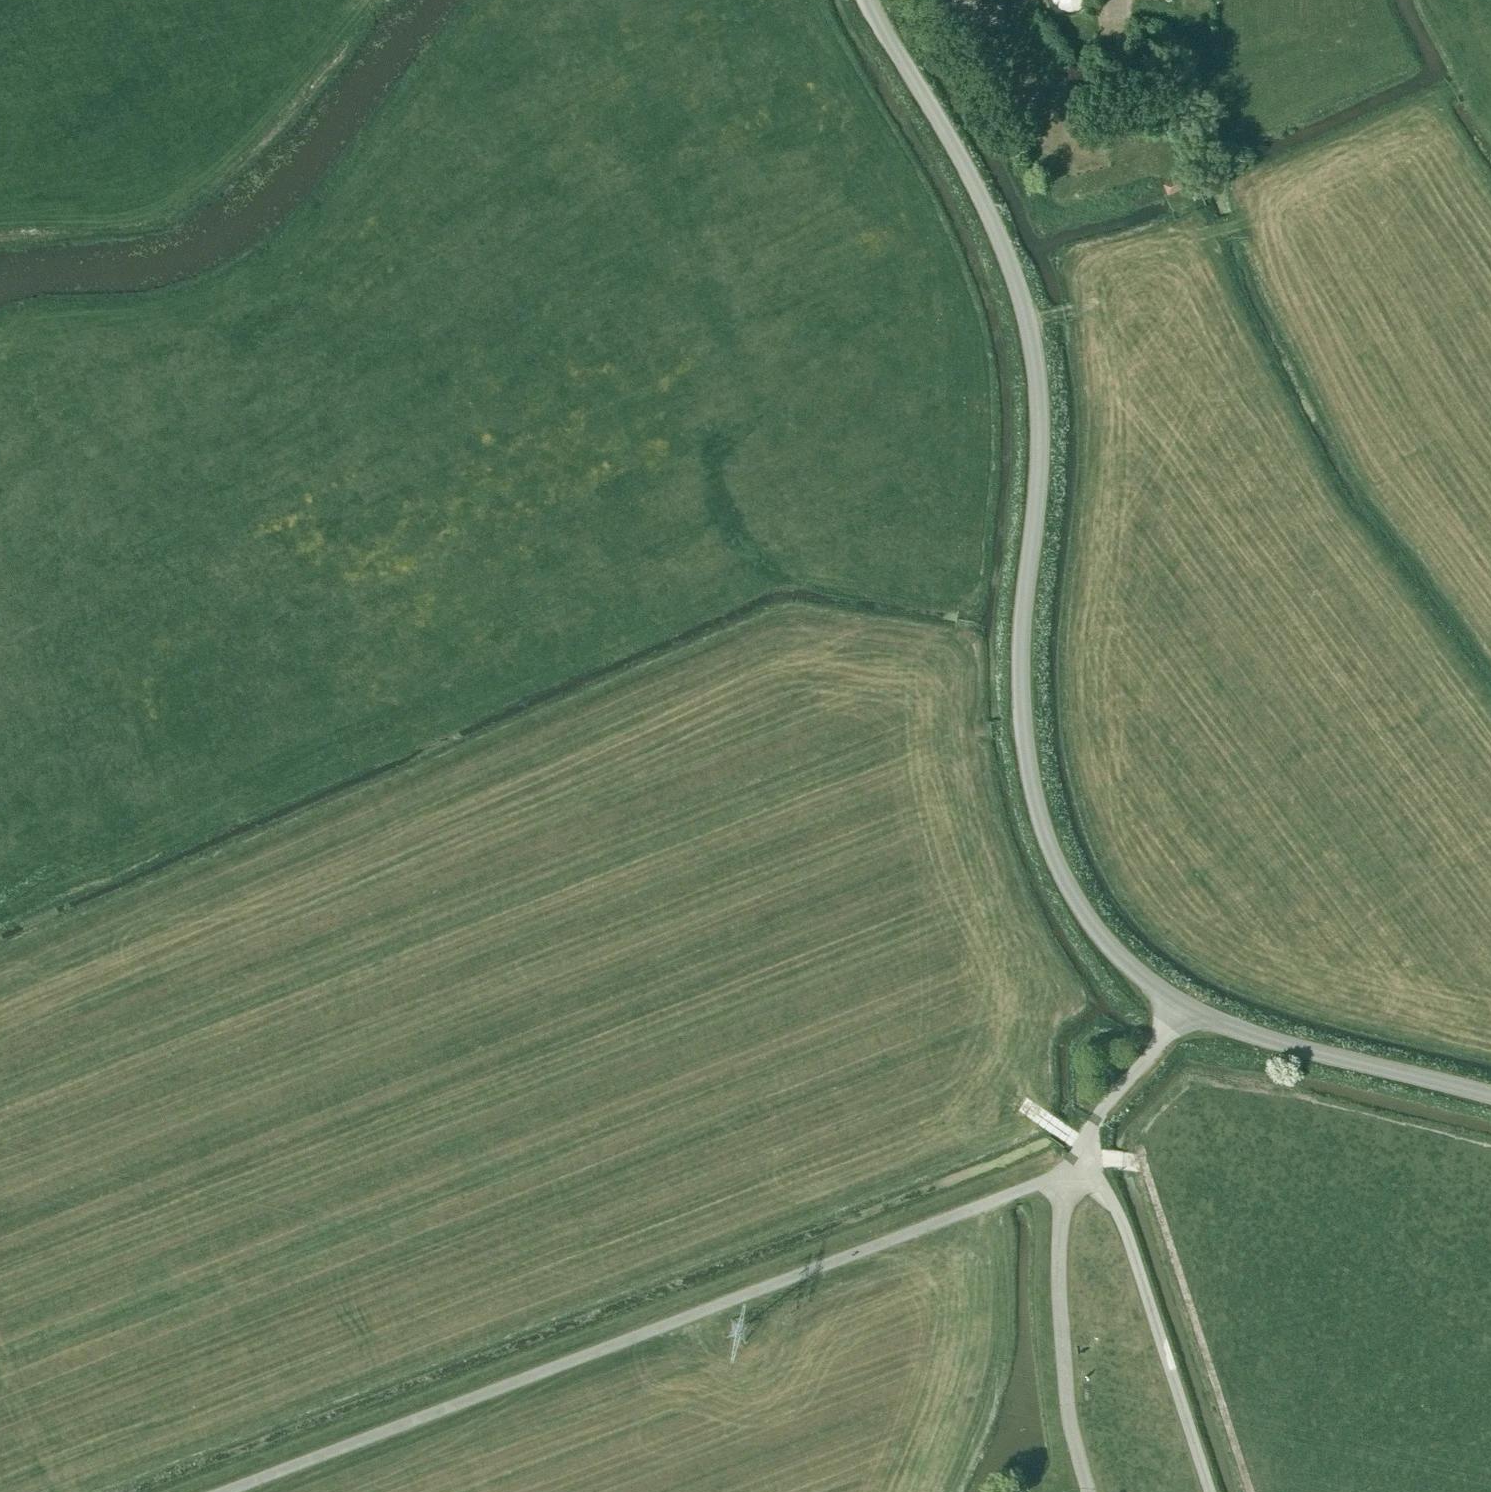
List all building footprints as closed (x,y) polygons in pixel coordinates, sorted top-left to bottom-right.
[(1006,0),(982,0),(982,14),(1006,15),(1006,0)] [(1164,186),(1168,195),(1182,189),(1178,180),(1164,186)]
